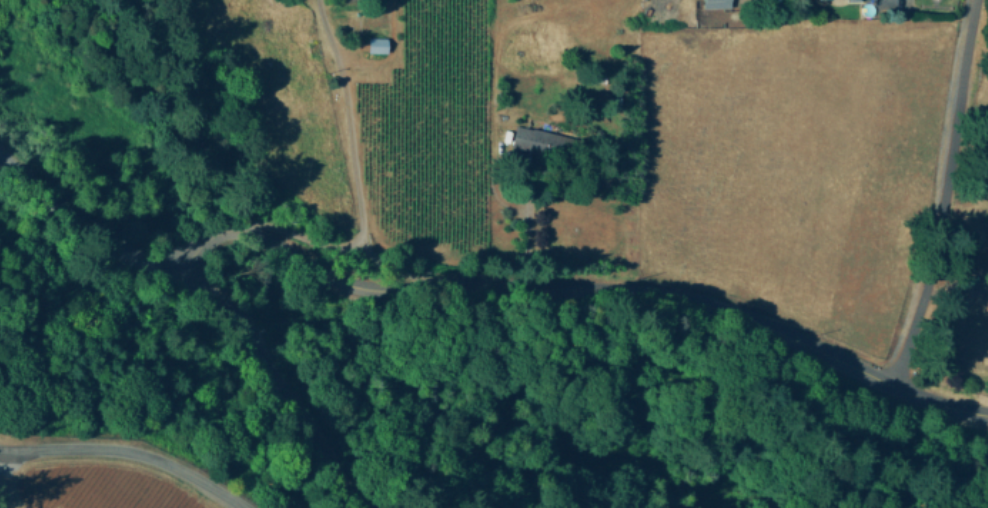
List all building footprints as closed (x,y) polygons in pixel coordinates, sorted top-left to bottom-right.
[(387,36),(367,36),(367,51),(387,51),(387,36)] [(571,158),(576,136),(517,124),(512,145),(571,158)]
